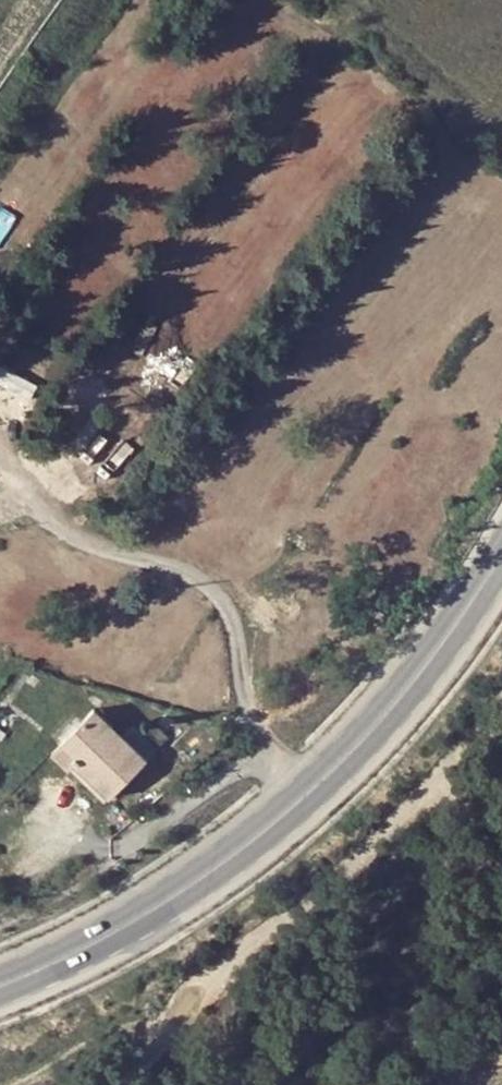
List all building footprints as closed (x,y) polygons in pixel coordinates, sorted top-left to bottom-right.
[(111,796),(148,758),(136,747),(148,735),(135,723),(123,735),(95,708),(63,741),(80,759),(77,762),(111,796)] [(159,747),(148,735),(136,747),(148,758),(159,747)] [(70,768),(77,762),(80,759),(63,741),(52,751),(70,768)]
